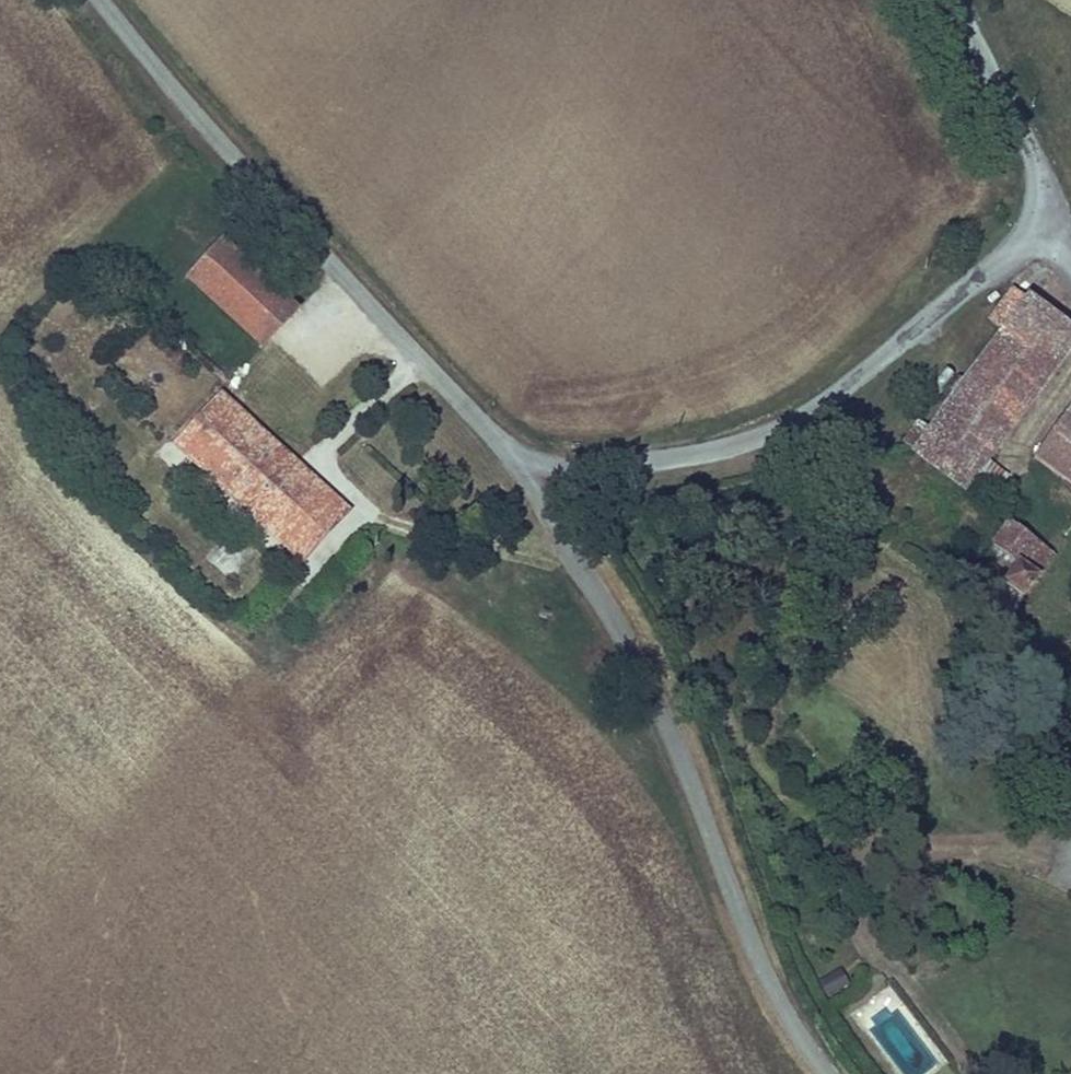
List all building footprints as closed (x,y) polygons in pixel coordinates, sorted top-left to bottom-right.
[(260,345),(295,307),(221,239),(186,277),(260,345)] [(1070,338),(1070,320),(1022,285),(1019,290),(1009,283),(984,317),(994,324),(1051,365),(1070,338)] [(899,440),(964,486),(976,470),(1051,365),(994,324),(923,422),(915,417),(899,440)] [(1026,450),(1070,483),(1070,388),(1026,450)] [(198,465),(244,413),(220,390),(172,441),(198,465)] [(300,562),(347,510),(244,413),(198,465),(300,562)] [(1036,573),(1052,552),(1021,530),(1007,519),(991,541),(1036,573)] [(983,603),(1003,617),(1036,573),(991,541),(984,551),(1009,569),(983,603)] [(817,980),(825,998),(850,987),(842,969),(817,980)]
